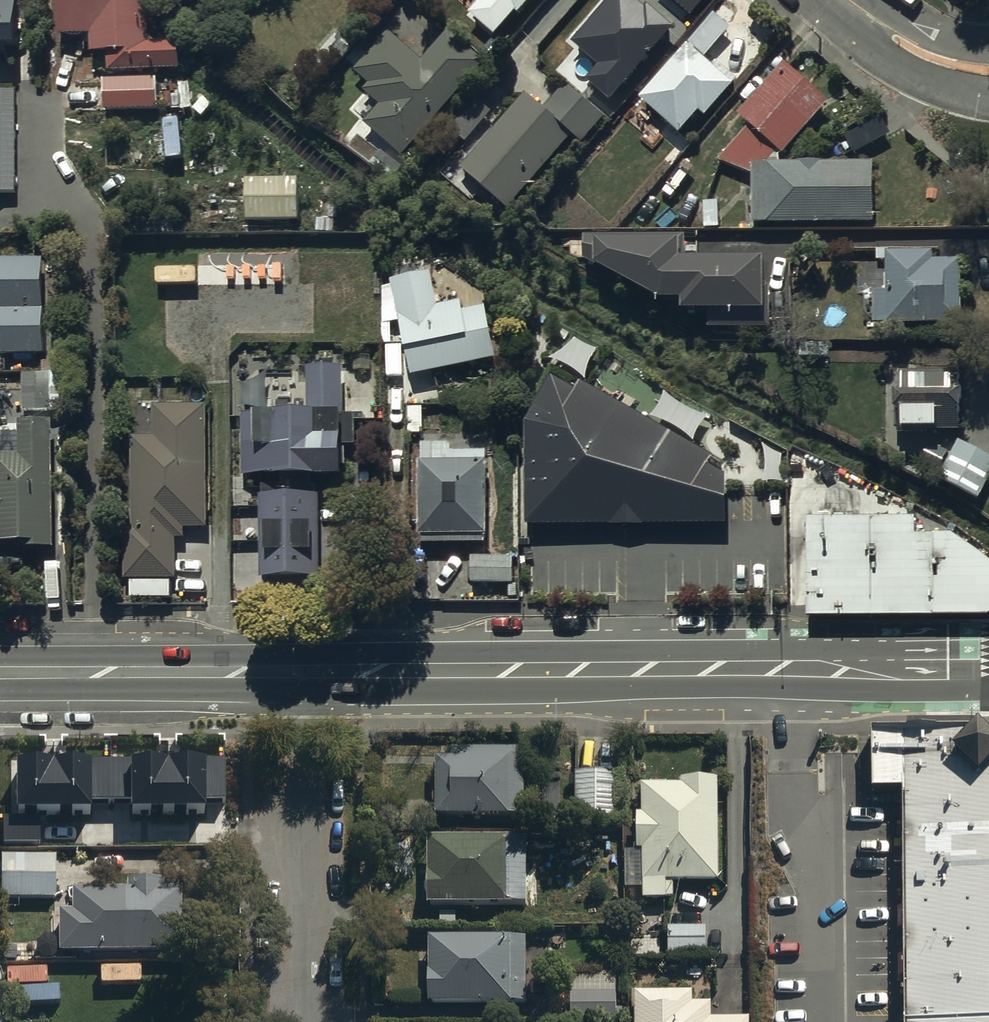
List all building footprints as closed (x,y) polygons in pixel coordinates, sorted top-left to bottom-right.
[(20,45),(20,0),(0,0),(0,45),(20,45)] [(60,41),(91,41),(91,57),(110,57),(109,76),(181,76),(181,48),(150,48),(150,0),(60,0),(60,41)] [(466,9),(489,29),(506,9),(521,21),(538,0),(473,0),(466,9)] [(574,47),(603,74),(590,87),(609,105),(675,35),(648,9),(646,12),(633,0),(618,0),(574,47)] [(694,19),(708,0),(669,0),(694,19)] [(713,15),(637,103),(680,140),(700,116),(705,121),(737,84),(715,65),(712,70),(703,63),(731,30),(713,15)] [(364,94),(366,96),(355,108),(369,121),(364,126),(401,160),(404,157),(485,66),(448,33),(421,63),(389,34),(355,73),(370,87),(364,94)] [(752,168),(781,168),(780,159),(828,107),(782,68),(739,119),(749,127),(723,158),(753,179),(752,168)] [(159,84),(106,85),(107,114),(160,113),(159,84)] [(0,89),(0,196),(17,196),(13,89),(0,89)] [(526,98),(461,172),(509,214),(573,141),(583,149),(605,123),(566,89),(544,114),(526,98)] [(477,102),(449,132),(464,146),(491,116),(477,102)] [(752,168),(753,179),(755,179),(756,200),(759,200),(760,229),(875,224),(873,166),(815,168),(814,162),(802,162),(802,167),(781,168),(752,168)] [(288,180),(247,181),(248,224),(299,224),(298,176),(288,176),(288,180)] [(682,231),(582,231),(583,257),(656,294),(679,294),(679,305),(762,305),(762,253),(682,253),(682,231)] [(960,330),(958,267),(933,267),(933,255),(885,257),(886,297),(874,298),(875,333),(960,330)] [(0,265),(0,317),(0,319),(0,358),(46,358),(47,265),(0,265)] [(430,277),(390,286),(413,379),(494,360),(483,313),(464,318),(461,306),(438,312),(430,277)] [(262,489),(319,489),(340,489),(338,373),(308,373),(309,417),(243,418),(244,479),(261,478),(262,489)] [(23,377),(23,414),(67,415),(68,378),(23,377)] [(531,423),(530,522),(724,524),(724,479),(703,467),(707,460),(584,389),(579,399),(553,384),(531,423)] [(912,404),(899,403),(898,439),(959,441),(961,386),(912,385),(912,404)] [(186,392),(186,409),(155,409),(155,440),(133,440),(132,532),(125,532),(124,584),(177,584),(177,540),(184,540),(184,533),(208,533),(206,408),(199,409),(199,392),(186,392)] [(55,428),(21,428),(21,461),(0,461),(0,554),(54,554),(55,428)] [(988,482),(988,458),(958,442),(937,484),(977,505),(988,482)] [(486,548),(486,457),(486,455),(449,455),(449,449),(421,449),(421,468),(419,468),(418,547),(486,548)] [(319,501),(262,501),(263,585),(320,584),(319,501)] [(807,521),(807,595),(988,595),(988,567),(952,539),(914,539),(914,521),(807,521)] [(904,789),(904,803),(905,1021),(988,1021),(988,742),(980,733),(871,734),(872,789),(904,789)] [(452,766),(437,766),(437,825),(524,825),(524,758),(452,758),(452,766)] [(225,760),(18,760),(18,813),(91,813),(91,802),(132,802),(132,815),(207,815),(207,802),(225,802),(225,760)] [(618,778),(576,779),(576,829),(618,829),(618,778)] [(681,792),(643,792),(644,821),(637,821),(638,866),(642,866),(643,905),(675,905),(674,890),(721,890),(719,786),(680,787),(681,792)] [(3,820),(3,845),(40,845),(40,820),(3,820)] [(527,850),(430,851),(431,918),(528,916),(527,850)] [(57,859),(2,859),(2,902),(57,902),(57,859)] [(127,884),(73,884),(74,907),(60,907),(60,947),(183,945),(182,882),(164,882),(164,875),(127,875),(127,884)] [(706,929),(668,931),(669,960),(707,958),(706,929)] [(527,946),(431,946),(431,979),(429,979),(429,1010),(527,1010),(527,946)] [(141,966),(101,967),(102,987),(142,985),(141,966)] [(48,970),(9,972),(10,993),(22,992),(22,1011),(61,1009),(61,992),(49,993),(48,970)] [(571,998),(571,1021),(617,1021),(616,997),(571,998)] [(635,998),(635,1021),(712,1021),(712,1008),(693,1008),(693,998),(635,998)]
